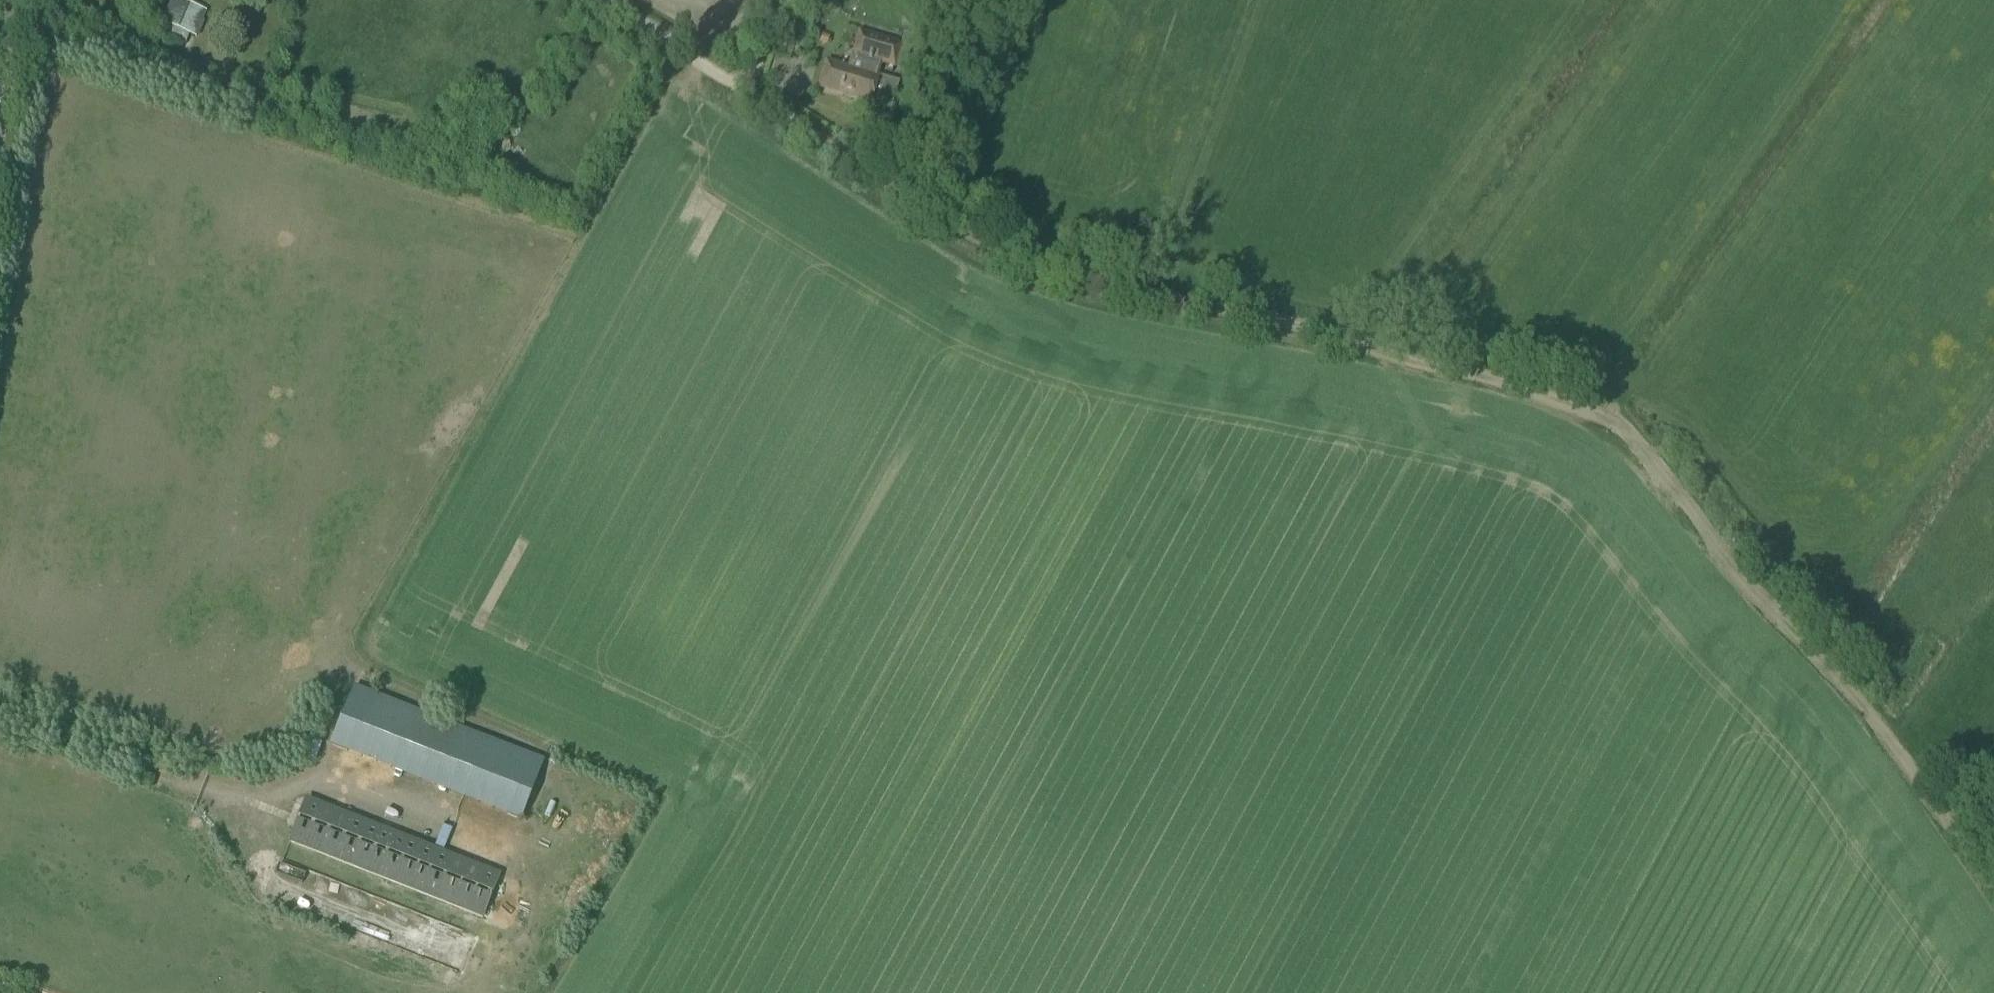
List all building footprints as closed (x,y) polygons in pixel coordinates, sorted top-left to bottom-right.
[(163,21),(199,35),(209,9),(186,0),(171,0),(163,21)] [(168,24),(164,31),(190,43),(193,36),(168,24)] [(819,87),(871,102),(878,78),(874,76),(878,62),(894,67),(901,44),(859,32),(848,68),(826,62),(819,87)] [(332,751),(527,814),(548,751),(353,688),(332,751)] [(483,919),(500,877),(307,799),(290,841),(483,919)]
